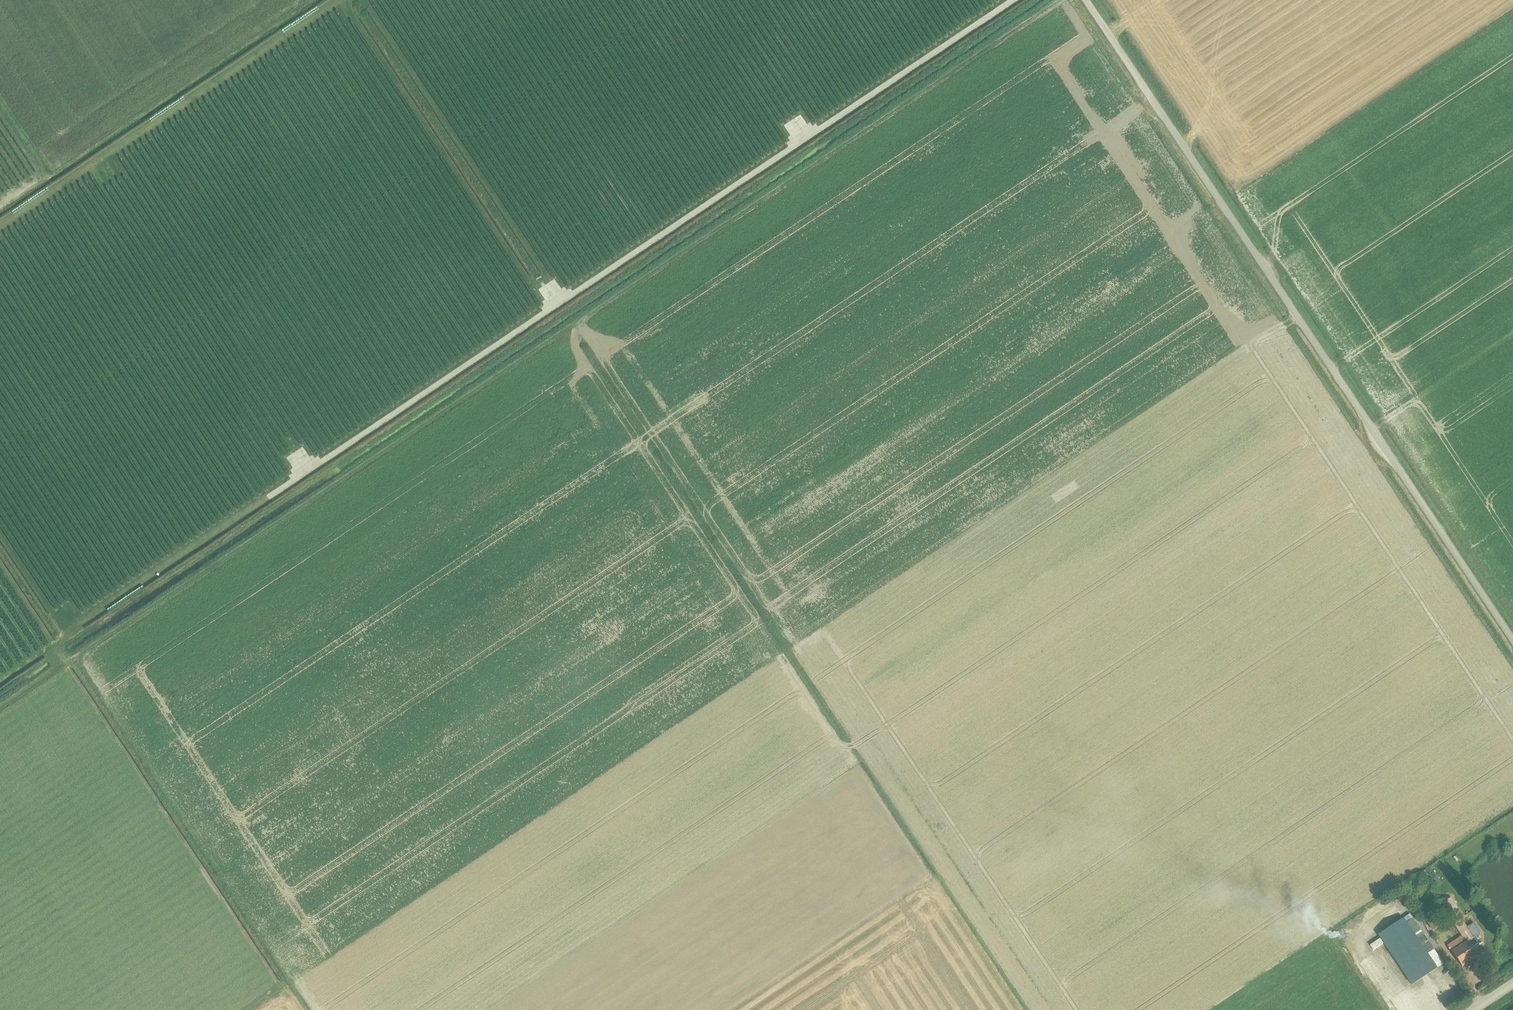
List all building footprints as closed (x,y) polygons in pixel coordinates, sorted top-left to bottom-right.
[(1449,900),(1441,905),(1452,922),(1453,922),(1462,935),(1448,945),(1452,951),(1462,966),(1477,956),(1467,942),(1474,937),(1481,933),(1474,923),(1467,928),(1449,900)] [(1412,985),(1437,968),(1403,918),(1378,935),(1412,985)] [(1380,938),(1370,945),(1373,950),(1383,943),(1380,938)]
